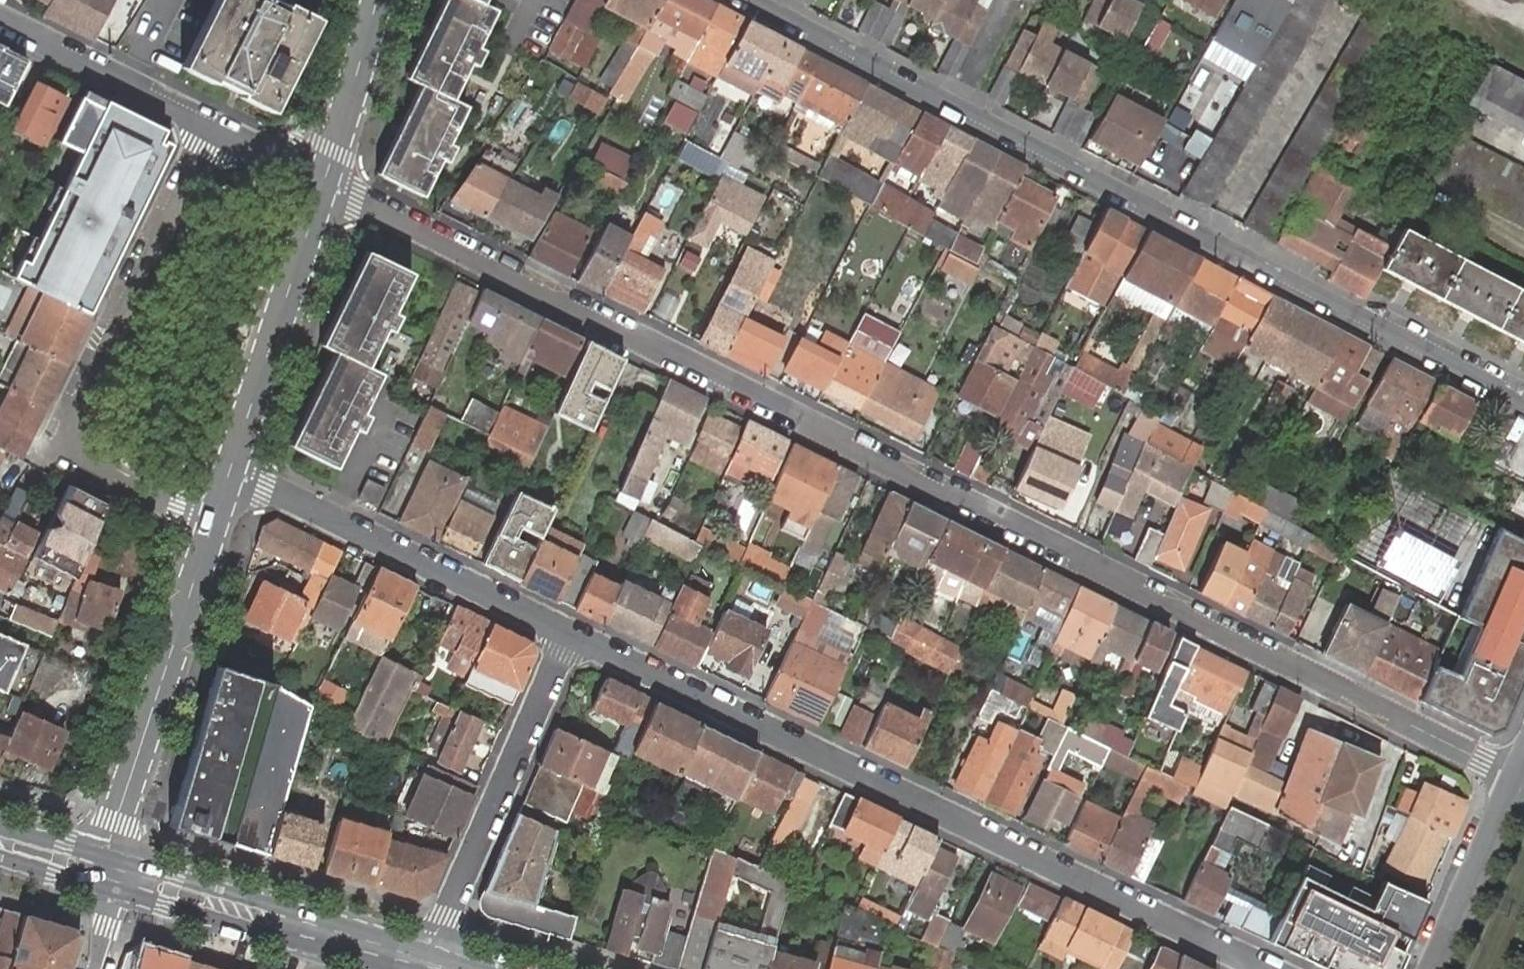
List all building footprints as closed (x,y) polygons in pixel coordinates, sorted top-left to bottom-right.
[(43,12),(92,37),(110,0),(51,0),(43,12)] [(185,70),(211,83),(213,80),(240,94),(239,97),(265,110),(287,65),(295,50),(305,30),(309,21),(311,17),(286,4),(284,7),(269,0),(220,0),(185,70)] [(380,176),(421,196),(439,159),(445,162),(453,147),(447,144),(464,107),(451,100),(462,76),(464,72),(469,63),(475,66),(482,51),(476,48),(494,10),(480,4),(482,0),(449,0),(410,80),(419,84),(424,87),(380,176)] [(661,0),(576,0),(565,20),(548,50),(580,66),(596,37),(587,32),(597,15),(602,5),(609,8),(620,14),(639,24),(646,27),(661,0)] [(715,5),(706,0),(661,0),(646,27),(636,45),(622,71),(623,72),(612,90),(618,94),(631,77),(645,50),(654,55),(663,40),(658,37),(666,24),(683,33),(696,40),(715,5)] [(932,20),(943,0),(893,0),(932,20)] [(980,7),(975,4),(976,0),(943,0),(932,20),(929,27),(961,43),(980,7)] [(1131,0),(1093,0),(1083,20),(1122,40),(1141,5),(1131,0)] [(1216,23),(1230,0),(1178,0),(1216,23)] [(1291,4),(1182,191),(1207,204),(1326,0),(1293,0),(1291,4)] [(1211,39),(1255,64),(1290,3),(1291,4),(1293,0),(1233,0),(1211,39)] [(604,19),(609,8),(602,5),(597,15),(604,19)] [(729,56),(747,21),(734,15),(715,5),(696,40),(702,43),(715,50),(711,57),(725,64),(728,57),(729,56)] [(862,30),(873,35),(885,10),(874,5),(862,30)] [(1269,238),(1395,20),(1371,5),(1245,224),(1269,238)] [(987,10),(980,7),(961,43),(969,46),(987,10)] [(885,10),(873,35),(884,40),(896,15),(885,10)] [(1153,62),(1168,23),(1153,17),(1138,56),(1153,62)] [(1034,35),(1014,70),(1044,86),(1063,49),(1051,43),(1058,28),(1043,20),(1036,35),(1034,35)] [(782,40),(747,21),(729,56),(754,69),(750,76),(760,81),(782,40)] [(639,24),(634,23),(600,80),(611,87),(636,45),(646,27),(639,24)] [(676,46),(683,33),(666,24),(658,37),(663,40),(676,46)] [(1004,65),(1014,70),(1034,35),(1023,29),(1004,65)] [(797,101),(818,58),(799,48),(782,40),(760,81),(761,82),(757,89),(763,93),(767,86),(797,101)] [(944,73),(958,48),(955,46),(941,72),(944,73)] [(4,106),(26,62),(1,49),(2,48),(0,47),(0,104),(4,106)] [(966,52),(958,48),(944,73),(953,77),(966,52)] [(1063,49),(1044,86),(1084,105),(1102,70),(1063,49)] [(754,69),(729,56),(728,57),(725,64),(717,78),(721,81),(729,66),(750,76),(754,69)] [(841,133),(868,85),(818,58),(797,101),(792,110),(814,122),(823,105),(839,114),(830,130),(840,136),(841,133)] [(1496,69),(1473,108),(1523,134),(1523,84),(1496,69)] [(989,95),(998,100),(1012,75),(1002,70),(989,95)] [(1012,75),(998,100),(1000,101),(1013,76),(1012,75)] [(665,93),(697,109),(705,93),(673,77),(665,93)] [(575,78),(565,95),(582,106),(593,88),(580,81),(575,78)] [(45,100),(49,93),(34,84),(13,126),(25,132),(31,135),(37,138),(43,141),(60,108),(45,100)] [(901,151),(922,113),(868,85),(841,133),(840,136),(825,164),(823,168),(818,178),(840,191),(863,203),(869,206),(880,187),(881,186),(862,176),(862,178),(833,161),(847,136),(868,148),(876,134),(891,143),(889,145),(901,151)] [(101,110),(105,102),(84,92),(80,100),(101,110)] [(52,94),(49,93),(45,100),(60,108),(65,100),(57,96),(52,94)] [(1411,94),(1404,106),(1410,109),(1417,97),(1411,94)] [(1088,141),(1137,166),(1163,121),(1114,96),(1088,141)] [(658,122),(682,133),(693,109),(670,98),(658,122)] [(88,314),(170,146),(165,132),(164,131),(105,102),(101,110),(80,100),(63,135),(84,145),(66,181),(45,170),(0,261),(0,273),(44,293),(88,314)] [(814,122),(830,130),(839,114),(823,105),(814,122)] [(1057,131),(1068,136),(1080,111),(1069,106),(1057,131)] [(1080,111),(1068,136),(1080,142),(1092,117),(1080,111)] [(919,177),(948,126),(922,113),(901,151),(894,162),(902,166),(916,173),(915,175),(919,177)] [(1351,123),(1340,116),(1323,147),(1333,154),(1333,155),(1351,166),(1370,134),(1351,123)] [(1,152),(13,131),(0,124),(0,152),(1,152)] [(940,199),(972,139),(948,126),(919,177),(937,186),(932,195),(940,199)] [(717,158),(684,139),(674,157),(718,182),(721,177),(740,188),(748,174),(737,168),(752,140),(733,129),(717,158)] [(894,162),(901,151),(889,145),(891,143),(876,134),(868,148),(894,162)] [(1431,180),(1523,228),(1523,170),(1456,135),(1442,161),(1431,180)] [(550,149),(537,139),(519,165),(533,175),(550,149)] [(966,214),(998,152),(972,139),(940,199),(959,209),(959,210),(966,214)] [(597,140),(587,161),(619,176),(629,155),(597,140)] [(823,168),(776,144),(771,153),(775,155),(818,178),(823,168)] [(482,217),(508,180),(503,178),(506,175),(500,172),(507,162),(487,150),(477,164),(451,202),(452,203),(463,208),(470,211),(482,217)] [(1000,212),(1025,166),(998,152),(966,214),(962,222),(968,225),(974,214),(995,225),(996,222),(1000,212)] [(575,176),(620,198),(627,184),(584,162),(575,176)] [(902,166),(894,162),(890,169),(916,182),(919,177),(915,175),(916,173),(902,166)] [(1320,165),(1295,208),(1276,242),(1328,270),(1332,271),(1327,280),(1363,299),(1368,290),(1380,269),(1392,248),(1374,238),(1355,229),(1336,218),(1355,184),(1320,165)] [(1030,170),(1030,169),(1025,166),(1000,212),(1013,219),(1010,224),(1014,227),(1013,231),(1009,238),(1028,247),(1038,229),(1049,207),(1054,195),(1033,184),(1025,180),(1030,170)] [(1038,174),(1030,170),(1025,180),(1033,184),(1038,174)] [(718,182),(716,184),(726,189),(729,182),(721,177),(718,182)] [(510,181),(508,180),(482,217),(495,223),(499,225),(514,233),(514,232),(530,239),(556,196),(544,190),(539,197),(525,189),(517,185),(510,181)] [(716,184),(703,211),(690,237),(704,245),(718,219),(745,234),(762,200),(740,188),(729,182),(726,189),(716,184)] [(906,202),(880,187),(869,206),(895,221),(906,202)] [(895,221),(908,229),(921,236),(929,221),(931,216),(906,202),(895,221)] [(461,212),(463,208),(452,203),(450,207),(461,212)] [(1060,213),(1049,207),(1038,229),(1049,234),(1060,213)] [(1123,275),(1146,229),(1105,208),(1096,226),(1065,286),(1101,305),(1118,273),(1123,275)] [(601,293),(642,313),(664,271),(636,255),(647,235),(653,238),(662,221),(644,212),(632,235),(625,247),(624,249),(619,258),(601,293)] [(1013,219),(1000,212),(996,222),(1013,231),(1014,227),(1010,224),(1013,219)] [(528,257),(567,276),(591,232),(552,213),(528,257)] [(1055,261),(1073,270),(1096,226),(1078,217),(1055,261)] [(921,236),(945,249),(947,250),(955,235),(929,221),(921,236)] [(632,235),(607,222),(601,234),(625,247),(632,235)] [(1374,238),(1392,248),(1403,229),(1395,225),(1390,234),(1379,228),(1374,238)] [(1194,268),(1200,258),(1173,244),(1146,229),(1123,275),(1123,276),(1148,290),(1142,301),(1121,339),(1146,353),(1166,319),(1174,305),(1175,303),(1194,268)] [(1380,269),(1404,282),(1415,287),(1461,311),(1462,311),(1472,317),(1519,341),(1523,344),(1523,293),(1403,229),(1392,248),(1380,269)] [(576,280),(601,293),(619,258),(624,249),(625,247),(601,234),(594,246),(576,280)] [(955,235),(947,250),(974,264),(980,253),(982,249),(955,235)] [(681,250),(675,269),(691,274),(697,254),(681,250)] [(747,250),(744,255),(754,260),(757,255),(747,250)] [(980,253),(974,264),(983,269),(989,258),(980,253)] [(940,268),(959,279),(967,264),(948,254),(940,268)] [(338,354),(365,367),(384,327),(390,330),(397,316),(391,313),(409,274),(370,255),(324,348),(333,352),(338,354)] [(699,343),(723,354),(743,318),(763,280),(770,268),(772,263),(757,255),(754,260),(744,255),(699,343)] [(1174,305),(1212,325),(1217,315),(1220,317),(1234,291),(1233,291),(1233,289),(1231,288),(1237,278),(1213,265),(1200,258),(1194,268),(1175,303),(1174,305)] [(770,268),(763,280),(774,285),(780,274),(770,268)] [(1148,290),(1123,276),(1117,287),(1142,301),(1148,290)] [(1243,347),(1272,296),(1237,278),(1231,288),(1233,289),(1233,291),(1234,291),(1220,317),(1239,328),(1232,341),(1243,347)] [(1412,291),(1415,287),(1404,282),(1402,286),(1412,291)] [(475,291),(454,283),(420,359),(412,376),(417,379),(431,385),(428,389),(437,393),(439,389),(447,371),(441,368),(464,316),(475,291)] [(653,313),(670,321),(682,294),(665,286),(653,313)] [(504,298),(483,289),(481,293),(470,319),(469,320),(469,322),(487,331),(491,322),(504,298)] [(481,293),(475,291),(464,316),(470,319),(481,293)] [(30,347),(64,364),(88,314),(44,293),(20,342),(30,347)] [(900,293),(887,317),(900,324),(913,300),(900,293)] [(1315,385),(1343,333),(1319,321),(1296,309),(1272,296),(1243,347),(1251,350),(1258,354),(1255,359),(1250,368),(1259,373),(1267,359),(1269,360),(1277,364),(1283,367),(1280,373),(1268,395),(1275,400),(1282,388),(1290,393),(1297,381),(1300,376),(1306,379),(1315,385)] [(541,317),(504,298),(491,322),(516,334),(513,341),(508,351),(523,358),(525,355),(531,342),(541,317)] [(1469,321),(1472,317),(1462,311),(1460,316),(1469,321)] [(1217,315),(1212,325),(1198,349),(1232,367),(1243,347),(1232,341),(1239,328),(1220,317),(1217,315)] [(582,337),(541,317),(531,342),(525,355),(563,374),(582,337)] [(1021,325),(1005,317),(1000,326),(1017,335),(1021,325)] [(723,354),(764,376),(783,338),(754,323),(743,318),(723,354)] [(1013,336),(991,325),(972,362),(974,363),(958,395),(994,414),(1012,380),(998,374),(989,369),(1005,340),(1010,342),(1013,336)] [(885,327),(876,344),(887,349),(896,333),(885,327)] [(1037,333),(1023,327),(1019,335),(1032,343),(1037,333)] [(823,391),(858,409),(883,363),(854,347),(857,341),(860,343),(865,333),(855,328),(847,344),(823,391)] [(840,328),(838,334),(844,338),(847,332),(840,328)] [(784,371),(823,391),(847,344),(824,332),(816,347),(800,339),(784,371)] [(1370,372),(1381,353),(1366,345),(1343,333),(1315,385),(1341,398),(1349,404),(1352,405),(1365,381),(1366,379),(1352,371),(1356,364),(1370,372)] [(1012,347),(1017,338),(1013,336),(1010,342),(1005,340),(989,369),(998,374),(1012,347)] [(1019,377),(1033,346),(1017,338),(1012,347),(1017,350),(1008,371),(1019,377)] [(43,408),(64,364),(30,347),(20,342),(15,339),(0,370),(0,386),(9,391),(43,408)] [(608,351),(587,340),(556,409),(591,426),(620,365),(605,357),(608,351)] [(1053,356),(1033,346),(1019,377),(1020,377),(1017,384),(999,416),(996,424),(1015,433),(1020,425),(1023,419),(1041,428),(1047,415),(1063,384),(1062,383),(1063,381),(1064,381),(1072,366),(1065,362),(1060,372),(1056,370),(1051,379),(1044,374),(1053,356)] [(1248,356),(1255,359),(1258,354),(1251,350),(1248,356)] [(623,358),(608,351),(605,357),(620,365),(623,358)] [(359,431),(366,416),(360,413),(379,374),(365,367),(338,354),(293,447),(334,467),(353,428),(359,431)] [(1410,425),(1434,381),(1391,358),(1375,386),(1367,401),(1359,417),(1367,422),(1370,416),(1375,408),(1375,406),(1403,422),(1400,424),(1393,436),(1402,441),(1410,426),(1410,425)] [(883,363),(858,409),(895,428),(915,438),(939,391),(919,381),(883,363)] [(1274,370),(1280,373),(1283,367),(1277,364),(1274,370)] [(1366,379),(1370,372),(1356,364),(1352,371),(1366,379)] [(1090,375),(1073,366),(1072,366),(1064,381),(1085,393),(1090,385),(1094,387),(1098,380),(1090,375)] [(1103,383),(1121,393),(1128,381),(1110,372),(1107,377),(1093,369),(1090,375),(1098,380),(1103,383)] [(417,379),(412,376),(406,390),(411,391),(417,379)] [(994,414),(998,416),(1016,383),(1012,380),(994,414)] [(705,400),(667,381),(652,418),(667,426),(672,429),(689,437),(705,400)] [(1016,383),(998,416),(999,416),(1017,384),(1016,383)] [(1454,439),(1474,402),(1437,383),(1417,420),(1454,439)] [(22,450),(43,408),(9,391),(0,409),(0,438),(22,450)] [(1347,408),(1349,404),(1341,398),(1338,403),(1347,408)] [(494,425),(499,413),(471,400),(466,409),(461,419),(490,433),(494,425)] [(461,419),(466,409),(460,405),(455,417),(461,419)] [(447,415),(430,407),(412,445),(428,453),(447,415)] [(1378,410),(1375,408),(1370,416),(1375,418),(1378,410)] [(1159,419),(1142,409),(1125,439),(1122,438),(1096,502),(1114,510),(1115,507),(1139,451),(1143,442),(1145,443),(1146,443),(1147,442),(1152,433),(1159,419)] [(545,433),(500,412),(499,413),(494,425),(519,437),(514,447),(534,456),(542,438),(545,433)] [(725,420),(709,412),(704,423),(705,424),(699,438),(713,445),(721,449),(718,455),(724,458),(727,452),(734,438),(719,431),(725,420)] [(1047,415),(1015,487),(1058,506),(1090,433),(1047,415)] [(667,426),(652,418),(630,467),(623,483),(619,491),(637,499),(644,482),(646,477),(655,456),(657,451),(663,436),(667,426)] [(1020,425),(1040,430),(1041,428),(1023,419),(1020,425)] [(739,427),(725,420),(719,431),(734,438),(739,427)] [(787,441),(747,420),(731,458),(726,471),(732,473),(738,461),(759,471),(771,477),(787,441)] [(667,426),(663,436),(684,446),(689,437),(672,429),(667,426)] [(1180,460),(1190,442),(1164,428),(1159,437),(1152,433),(1147,442),(1180,460)] [(18,458),(22,450),(0,438),(0,449),(18,458)] [(1502,470),(1514,447),(1500,439),(1488,463),(1502,470)] [(1178,498),(1190,468),(1178,461),(1145,443),(1143,442),(1139,451),(1128,478),(1115,507),(1130,513),(1142,486),(1176,504),(1178,498)] [(838,466),(793,444),(766,500),(788,510),(785,517),(809,528),(816,511),(838,466)] [(954,470),(969,478),(982,451),(966,444),(954,470)] [(721,449),(713,445),(705,460),(716,465),(719,460),(722,461),(724,458),(718,455),(721,449)] [(534,456),(514,447),(511,446),(503,463),(508,473),(522,480),(534,458),(534,456)] [(738,461),(732,473),(753,483),(759,471),(738,461)] [(428,462),(399,523),(437,542),(467,481),(428,462)] [(1222,480),(1226,474),(1211,464),(1206,471),(1222,480)] [(857,475),(838,466),(816,511),(817,511),(810,527),(818,531),(821,525),(832,530),(836,521),(857,475)] [(1523,679),(1523,541),(1523,540),(1502,530),(1407,479),(1388,470),(1343,556),(1459,617),(1481,624),(1460,679),(1434,663),(1417,702),(1487,734),(1502,728),(1523,679)] [(367,480),(358,498),(376,507),(384,488),(367,480)] [(1222,512),(1231,492),(1213,481),(1204,502),(1209,504),(1208,506),(1222,512)] [(23,577),(66,596),(69,590),(85,553),(106,505),(66,484),(23,577)] [(14,491),(3,513),(0,518),(0,544),(25,556),(36,536),(32,534),(21,528),(14,525),(16,520),(17,520),(27,498),(14,491)] [(909,501),(889,491),(855,565),(869,572),(856,602),(861,604),(868,589),(875,575),(909,501)] [(464,492),(459,502),(492,518),(497,508),(464,492)] [(517,492),(481,563),(518,581),(540,535),(544,526),(552,509),(517,492)] [(1240,497),(1231,492),(1222,512),(1233,517),(1237,509),(1236,507),(1240,497)] [(686,504),(670,496),(661,514),(677,522),(686,504)] [(1268,511),(1249,501),(1240,497),(1236,507),(1237,509),(1262,522),(1268,511)] [(1163,534),(1153,555),(1181,567),(1206,510),(1178,498),(1176,504),(1163,534)] [(854,621),(866,627),(890,638),(894,628),(897,622),(874,611),(881,595),(895,566),(898,567),(903,558),(911,561),(910,563),(922,569),(927,560),(946,520),(909,501),(875,575),(868,589),(861,604),(858,612),(854,621)] [(492,518),(459,502),(441,538),(474,554),(492,518)] [(646,517),(635,510),(623,535),(629,537),(640,543),(644,534),(651,520),(646,517)] [(1281,532),(1286,521),(1268,511),(1262,522),(1281,532)] [(261,525),(255,544),(294,563),(300,566),(307,569),(314,573),(327,579),(329,575),(341,551),(315,537),(275,518),(261,525)] [(695,543),(657,523),(651,520),(644,534),(694,560),(701,547),(695,543)] [(965,530),(946,520),(927,560),(922,569),(941,578),(946,568),(965,530)] [(1312,536),(1295,526),(1286,521),(1281,532),(1280,532),(1307,547),(1312,536)] [(584,545),(544,526),(540,535),(579,554),(580,552),(584,545)] [(1321,538),(1336,548),(1344,535),(1330,526),(1321,538)] [(1133,560),(1148,567),(1153,555),(1163,534),(1147,527),(1133,560)] [(983,539),(965,530),(946,568),(941,578),(961,587),(964,578),(983,539)] [(579,554),(540,535),(518,581),(535,589),(539,581),(545,584),(542,592),(557,599),(579,554)] [(738,564),(744,550),(712,536),(706,549),(738,564)] [(1315,551),(1321,541),(1312,536),(1307,547),(1315,551)] [(640,543),(629,537),(626,544),(638,550),(640,543)] [(1003,548),(983,539),(964,578),(961,587),(960,590),(978,598),(982,589),(982,587),(1003,548)] [(1221,604),(1242,614),(1271,552),(1251,541),(1248,547),(1245,554),(1221,604)] [(1336,555),(1338,552),(1321,541),(1315,551),(1333,562),(1336,555)] [(1197,592),(1221,604),(1245,554),(1248,547),(1240,544),(1237,550),(1222,542),(1197,592)] [(8,593),(25,556),(0,544),(0,589),(8,593)] [(1043,568),(1003,548),(982,587),(982,589),(978,598),(977,602),(1019,623),(1023,614),(1024,610),(1043,568)] [(779,567),(744,550),(738,564),(745,568),(781,585),(791,564),(783,560),(779,567)] [(580,552),(579,554),(557,599),(574,608),(603,621),(619,587),(597,577),(590,574),(593,568),(596,560),(580,552)] [(1242,614),(1269,628),(1288,586),(1274,579),(1284,558),(1271,552),(1242,614)] [(66,596),(56,620),(72,626),(74,620),(87,626),(106,634),(122,597),(87,582),(97,559),(85,553),(69,590),(66,596)] [(1274,579),(1288,586),(1296,569),(1298,565),(1284,558),(1274,579)] [(352,587),(329,575),(327,579),(313,608),(310,615),(337,628),(342,617),(345,611),(347,606),(352,596),(356,588),(365,593),(377,568),(364,562),(352,587)] [(415,586),(377,568),(365,593),(361,600),(361,601),(359,605),(352,620),(389,638),(398,620),(415,586)] [(622,582),(627,583),(633,570),(629,568),(622,582)] [(1078,586),(1043,568),(1024,610),(1023,614),(1059,632),(1078,586)] [(1269,628),(1285,636),(1314,578),(1296,569),(1288,586),(1269,628)] [(313,608),(327,579),(314,573),(300,601),(289,596),(291,592),(280,586),(278,590),(263,583),(246,620),(286,639),(296,644),(310,615),(313,608)] [(539,581),(535,589),(542,592),(545,584),(539,581)] [(622,582),(619,587),(603,621),(640,640),(653,646),(669,612),(672,606),(679,592),(674,589),(670,598),(667,604),(662,601),(660,599),(655,598),(642,591),(637,589),(627,583),(622,582)] [(1114,604),(1078,586),(1059,632),(1051,651),(1058,655),(1063,645),(1070,631),(1081,638),(1079,642),(1077,646),(1074,651),(1091,659),(1091,658),(1114,604)] [(787,588),(775,612),(800,625),(808,609),(810,603),(811,602),(812,600),(787,588)] [(1382,621),(1386,623),(1388,619),(1398,598),(1381,590),(1370,615),(1378,619),(1382,621)] [(1437,622),(1442,612),(1420,601),(1415,611),(1437,622)] [(852,610),(858,612),(861,604),(856,602),(852,610)] [(1321,654),(1362,674),(1363,671),(1368,661),(1380,635),(1386,623),(1382,621),(1378,619),(1370,615),(1363,612),(1350,605),(1345,603),(1321,654)] [(1150,622),(1114,604),(1091,658),(1099,661),(1101,658),(1103,653),(1104,649),(1113,653),(1117,654),(1126,658),(1121,670),(1128,673),(1133,660),(1150,622)] [(49,637),(55,622),(14,605),(8,620),(49,637)] [(492,624),(455,606),(437,643),(442,645),(454,650),(469,658),(474,659),(492,624)] [(680,617),(690,622),(692,617),(682,612),(673,608),(671,613),(680,617)] [(767,632),(724,611),(706,648),(713,651),(724,656),(730,659),(728,664),(726,669),(745,678),(767,632)] [(653,646),(692,665),(708,631),(690,622),(680,617),(671,613),(669,612),(653,646)] [(897,622),(894,628),(913,639),(914,639),(919,628),(899,617),(897,622)] [(85,632),(87,626),(74,620),(72,626),(85,632)] [(286,639),(246,620),(242,627),(292,652),(296,644),(286,639)] [(1170,632),(1150,622),(1133,660),(1128,673),(1119,693),(1129,697),(1142,668),(1143,664),(1148,666),(1153,669),(1170,632)] [(528,641),(492,624),(474,659),(470,668),(463,684),(511,705),(518,689),(533,655),(528,641)] [(894,628),(890,638),(908,647),(913,639),(894,628)] [(919,628),(914,639),(936,651),(941,639),(919,628)] [(1070,631),(1063,645),(1074,651),(1076,640),(1079,642),(1081,638),(1070,631)] [(0,633),(0,691),(4,692),(25,644),(0,633)] [(796,634),(791,643),(845,669),(850,659),(796,634)] [(1434,663),(1380,635),(1368,661),(1363,671),(1362,674),(1380,683),(1417,702),(1434,663)] [(913,639),(908,647),(907,650),(949,672),(950,670),(955,660),(936,651),(914,639),(913,639)] [(941,639),(936,651),(955,660),(958,654),(960,648),(941,639)] [(791,712),(818,725),(845,669),(791,643),(764,700),(786,710),(791,712)] [(1248,671),(1196,645),(1183,672),(1194,678),(1187,694),(1191,696),(1198,699),(1202,702),(1210,705),(1215,708),(1223,711),(1233,690),(1235,685),(1240,688),(1248,671)] [(706,648),(704,653),(711,656),(722,661),(728,664),(730,659),(724,656),(713,651),(706,648)] [(1101,658),(1099,661),(1107,665),(1112,655),(1113,653),(1104,649),(1103,653),(1101,658)] [(281,668),(287,657),(281,653),(275,665),(281,668)] [(958,654),(955,660),(950,670),(968,678),(975,662),(958,654)] [(421,675),(380,655),(346,724),(346,725),(351,728),(365,736),(381,743),(382,744),(410,690),(414,691),(418,682),(421,675)] [(257,679),(216,665),(168,826),(209,837),(228,843),(270,854),(281,813),(280,813),(311,705),(276,684),(257,679)] [(1187,694),(1194,678),(1183,672),(1168,703),(1183,711),(1191,696),(1187,694)] [(990,689),(993,682),(975,673),(972,680),(990,689)] [(323,677),(314,695),(339,708),(348,691),(323,677)] [(874,710),(882,682),(865,677),(857,705),(874,710)] [(638,739),(655,702),(640,695),(604,678),(591,708),(616,719),(626,725),(623,730),(623,731),(638,739)] [(1005,679),(999,693),(1021,705),(1026,707),(1029,700),(1033,691),(1016,683),(1005,679)] [(1277,686),(1264,679),(1250,709),(1255,712),(1257,712),(1247,736),(1241,733),(1236,730),(1223,725),(1195,787),(1193,792),(1206,799),(1211,801),(1225,808),(1226,805),(1231,794),(1244,765),(1255,739),(1260,728),(1265,716),(1277,686)] [(429,687),(418,682),(414,691),(423,695),(424,696),(429,687)] [(1255,739),(1244,765),(1231,794),(1241,798),(1273,813),(1334,844),(1340,847),(1344,849),(1349,852),(1352,845),(1347,842),(1351,831),(1357,818),(1358,818),(1367,793),(1371,783),(1381,759),(1341,742),(1308,728),(1285,784),(1267,776),(1263,774),(1280,737),(1283,739),(1301,698),(1277,686),(1265,716),(1260,728),(1255,739)] [(999,693),(990,689),(977,717),(989,723),(994,712),(1000,711),(1014,718),(1015,717),(1019,719),(1023,711),(1019,708),(1021,705),(999,693)] [(1063,691),(1053,712),(1050,719),(1062,725),(1074,697),(1063,691)] [(436,701),(424,696),(423,695),(418,707),(431,713),(436,701)] [(8,712),(17,716),(19,711),(23,701),(14,698),(8,712)] [(1053,712),(1029,700),(1026,707),(1028,708),(1048,718),(1050,719),(1053,712)] [(701,725),(655,702),(638,739),(632,752),(638,754),(678,774),(701,725)] [(904,767),(930,714),(922,711),(918,720),(883,703),(866,740),(862,747),(904,767)] [(839,736),(857,745),(861,738),(871,716),(853,706),(839,736)] [(459,711),(451,708),(448,714),(456,718),(437,761),(458,770),(468,747),(471,742),(480,720),(459,711)] [(63,730),(19,711),(17,716),(12,729),(8,739),(3,749),(20,756),(22,751),(49,762),(63,730)] [(1100,737),(1110,715),(1104,713),(1099,724),(1087,719),(1084,726),(1079,724),(1075,731),(1098,743),(1100,737)] [(1066,727),(1062,725),(1050,719),(1048,718),(1037,740),(1017,731),(983,800),(1012,814),(1041,755),(1036,753),(1039,747),(1054,753),(1066,727)] [(614,724),(623,730),(626,725),(616,719),(614,724)] [(983,800),(1017,731),(997,722),(992,734),(987,743),(984,741),(979,739),(976,744),(975,744),(954,786),(983,800)] [(729,738),(701,725),(678,774),(706,787),(729,738)] [(8,739),(12,729),(0,726),(0,736),(8,739)] [(589,787),(605,751),(555,727),(539,765),(582,784),(589,787)] [(1075,731),(1066,727),(1054,753),(1047,768),(1050,769),(1026,817),(1044,826),(1046,821),(1050,814),(1062,820),(1065,822),(1083,785),(1056,772),(1063,758),(1067,750),(1100,766),(1102,762),(1109,748),(1098,743),(1075,731)] [(1133,742),(1104,728),(1100,737),(1098,743),(1109,748),(1121,755),(1126,757),(1131,747),(1133,742)] [(757,752),(729,738),(706,787),(734,801),(737,795),(757,752)] [(1121,755),(1109,748),(1102,762),(1115,768),(1121,755)] [(47,768),(49,762),(22,751),(20,756),(47,768)] [(792,768),(757,752),(737,795),(756,804),(764,808),(771,812),(780,794),(791,800),(802,777),(804,774),(792,768)] [(1145,766),(1126,757),(1121,755),(1115,768),(1139,779),(1145,766)] [(1188,786),(1188,784),(1196,768),(1180,760),(1178,763),(1171,779),(1188,786)] [(452,839),(476,784),(429,764),(422,778),(405,816),(452,839)] [(609,801),(611,797),(589,787),(582,784),(539,765),(522,803),(565,822),(570,811),(601,823),(609,801)] [(422,778),(410,772),(392,811),(394,811),(405,816),(422,778)] [(802,777),(791,800),(773,836),(770,843),(769,844),(767,849),(774,853),(777,848),(785,852),(789,845),(817,784),(802,777)] [(1444,834),(1451,838),(1467,801),(1425,779),(1416,797),(1407,815),(1408,816),(1444,834)] [(821,787),(817,784),(789,845),(792,846),(821,787)] [(1142,882),(1164,836),(1150,829),(1153,824),(1133,814),(1134,813),(1142,796),(1133,791),(1125,808),(1119,819),(1099,861),(1128,876),(1142,882)] [(1403,791),(1394,809),(1407,815),(1416,797),(1403,791)] [(858,801),(843,793),(829,824),(844,831),(867,843),(860,858),(876,865),(883,851),(888,840),(898,819),(858,801)] [(1231,794),(1226,805),(1229,807),(1236,810),(1241,798),(1231,794)] [(1063,844),(1099,861),(1119,819),(1112,815),(1108,813),(1083,801),(1063,844)] [(1236,810),(1229,807),(1210,845),(1209,846),(1202,862),(1182,901),(1210,915),(1229,876),(1219,871),(1225,859),(1227,853),(1235,838),(1256,848),(1268,825),(1236,810)] [(286,814),(296,817),(297,812),(298,811),(288,808),(286,814)] [(286,814),(281,813),(270,854),(313,867),(325,826),(308,820),(296,817),(286,814)] [(526,927),(568,939),(575,916),(539,906),(533,904),(542,873),(542,872),(544,866),(545,864),(554,830),(518,813),(485,888),(480,900),(487,914),(526,925),(526,927)] [(1059,827),(1062,820),(1050,814),(1046,821),(1059,827)] [(1394,875),(1417,886),(1444,834),(1408,816),(1382,871),(1394,875)] [(385,840),(387,833),(356,824),(347,821),(339,819),(324,870),(373,884),(385,840)] [(910,825),(898,819),(888,840),(883,851),(876,865),(889,872),(895,858),(922,872),(938,839),(910,825)] [(743,836),(735,857),(758,867),(765,852),(767,849),(769,844),(770,843),(764,840),(762,845),(743,836)] [(429,890),(444,857),(417,849),(402,845),(385,840),(373,884),(415,896),(429,890)] [(773,940),(791,881),(758,867),(735,857),(713,848),(685,939),(676,968),(765,968),(770,952),(772,945),(773,942),(773,940)] [(956,858),(937,849),(919,888),(937,897),(956,858)] [(685,939),(661,931),(669,902),(660,899),(663,889),(656,877),(646,874),(634,881),(631,891),(622,888),(604,949),(623,955),(625,950),(651,958),(649,963),(673,968),(676,968),(685,939)] [(1428,899),(1392,882),(1378,911),(1369,907),(1298,874),(1266,943),(1323,968),(1396,968),(1428,899)] [(995,941),(1021,890),(1018,888),(1005,882),(990,876),(975,907),(972,913),(965,927),(995,941)] [(1046,891),(1030,883),(1019,905),(1051,921),(1061,899),(1046,891)] [(1281,913),(1236,892),(1222,921),(1266,943),(1281,913)] [(1061,899),(1051,921),(1043,937),(1110,968),(1116,968),(1134,934),(1061,899)] [(845,904),(836,936),(833,946),(833,947),(829,958),(826,968),(875,968),(877,959),(880,948),(886,926),(880,922),(860,910),(856,908),(845,904)] [(0,907),(0,968),(6,968),(21,913),(17,912),(0,907)] [(21,913),(6,968),(67,968),(68,966),(80,930),(21,913)] [(932,916),(920,941),(926,943),(936,947),(947,923),(932,916)] [(964,931),(948,923),(937,947),(942,949),(953,953),(958,955),(963,944),(958,941),(964,931)] [(770,952),(765,968),(826,968),(829,958),(833,947),(820,943),(814,964),(770,952)] [(937,947),(936,947),(926,943),(919,968),(923,968),(937,968),(942,949),(937,947)] [(186,960),(143,948),(138,946),(125,953),(119,968),(183,968),(186,960)] [(1179,955),(1161,946),(1150,968),(1175,968),(1179,955)] [(942,949),(937,968),(948,968),(953,953),(942,949)] [(623,955),(649,963),(651,958),(625,950),(623,955)] [(1179,955),(1175,968),(1207,968),(1179,955)] [(186,960),(183,968),(218,968),(186,960)]
